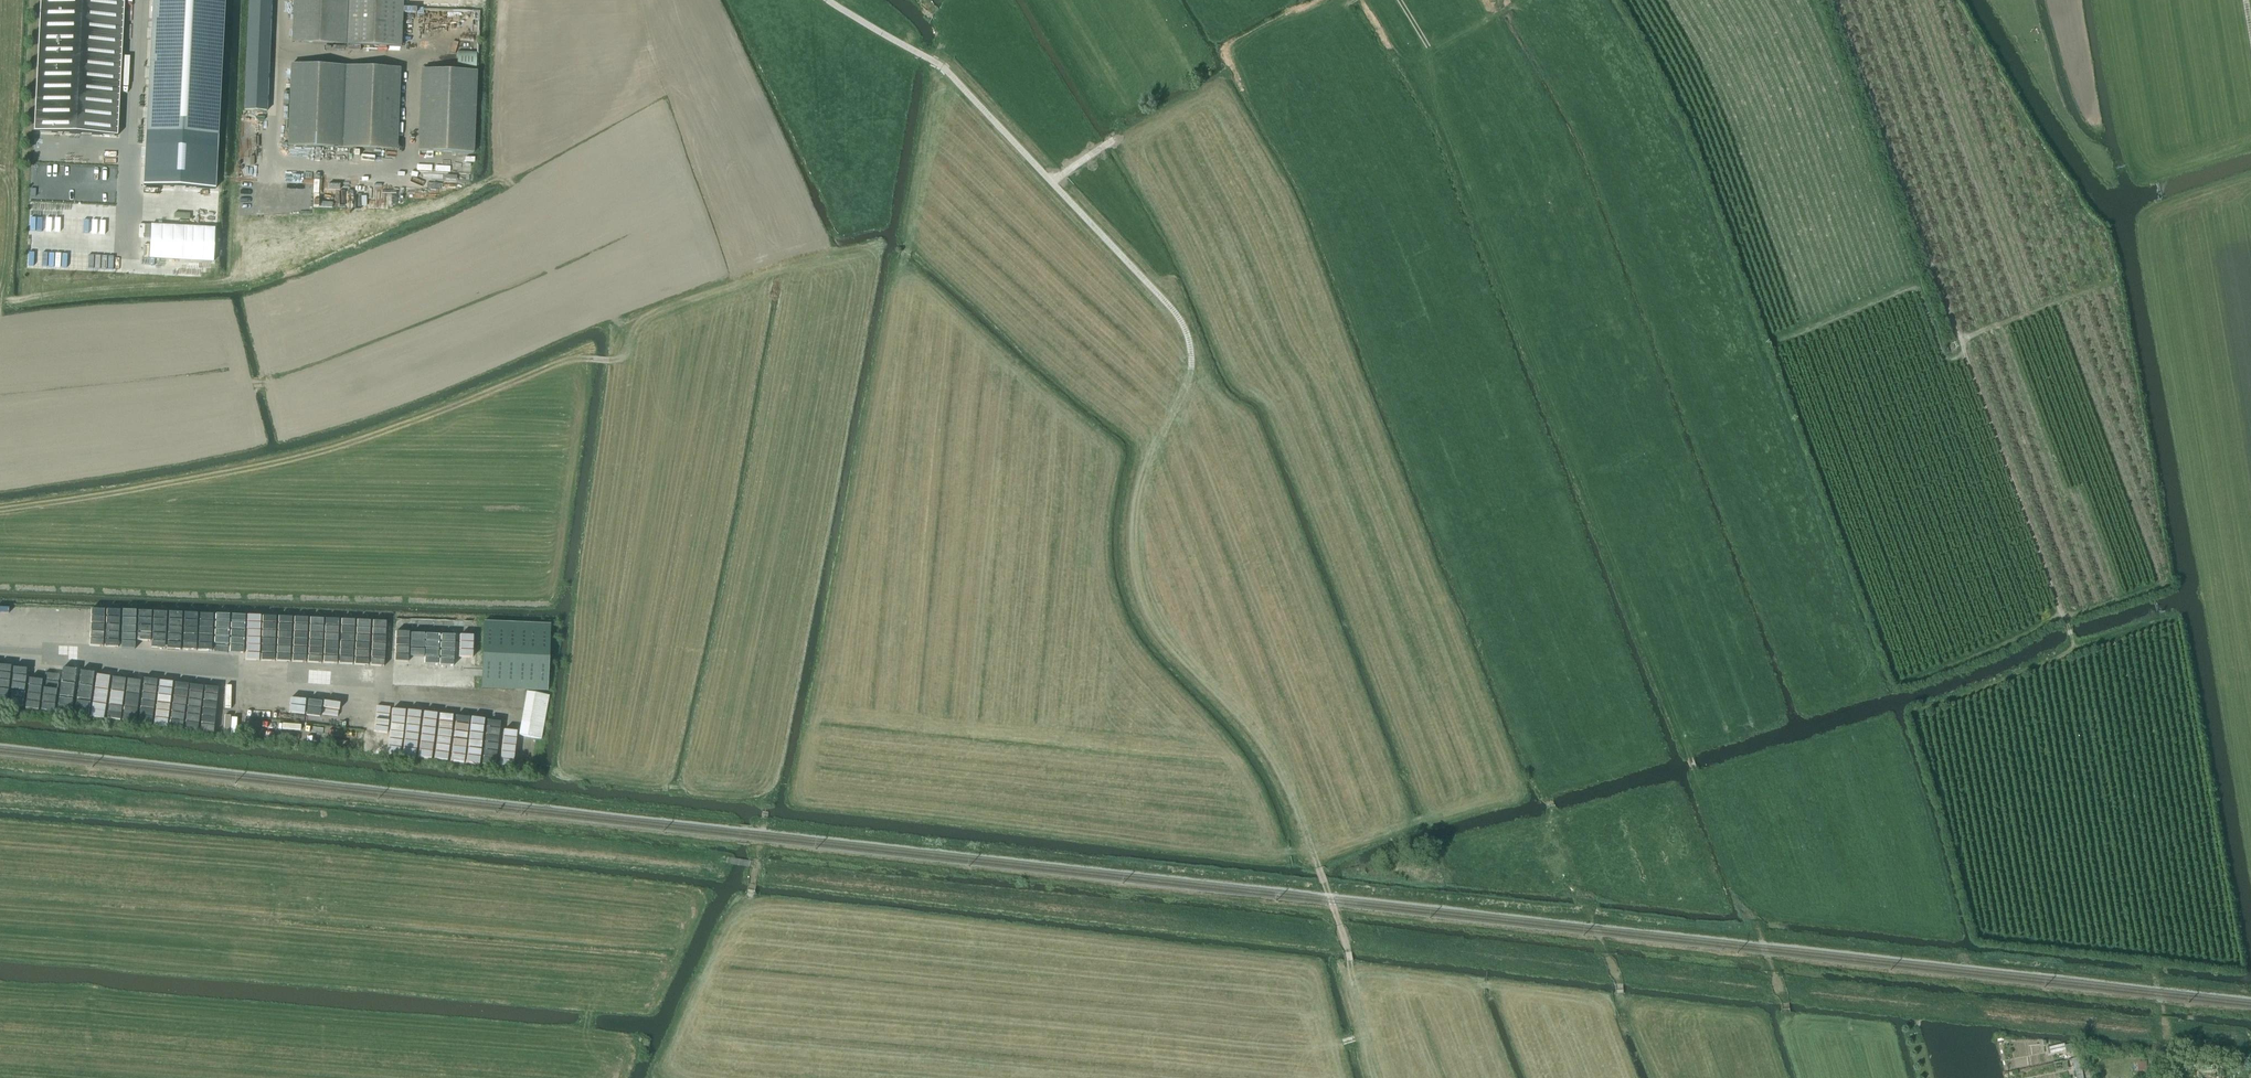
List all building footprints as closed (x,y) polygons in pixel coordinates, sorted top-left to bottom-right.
[(35,83),(33,127),(116,131),(118,88),(119,82),(121,38),(121,36),(123,0),(39,0),(35,83)] [(143,186),(215,190),(224,0),(153,0),(146,127),(143,186)] [(269,68),(271,0),(248,0),(243,110),(267,111),(269,68)] [(403,0),(293,0),(291,43),(401,48),(403,0)] [(406,7),(459,9),(460,0),(407,0),(406,7)] [(342,150),(345,68),(290,66),(290,76),(287,148),(342,150)] [(396,152),(399,70),(345,68),(342,150),(396,152)] [(473,155),(476,72),(421,70),(418,153),(473,155)] [(151,225),(149,259),(213,262),(214,229),(151,225)] [(484,622),(481,688),(547,691),(550,624),(484,622)]
